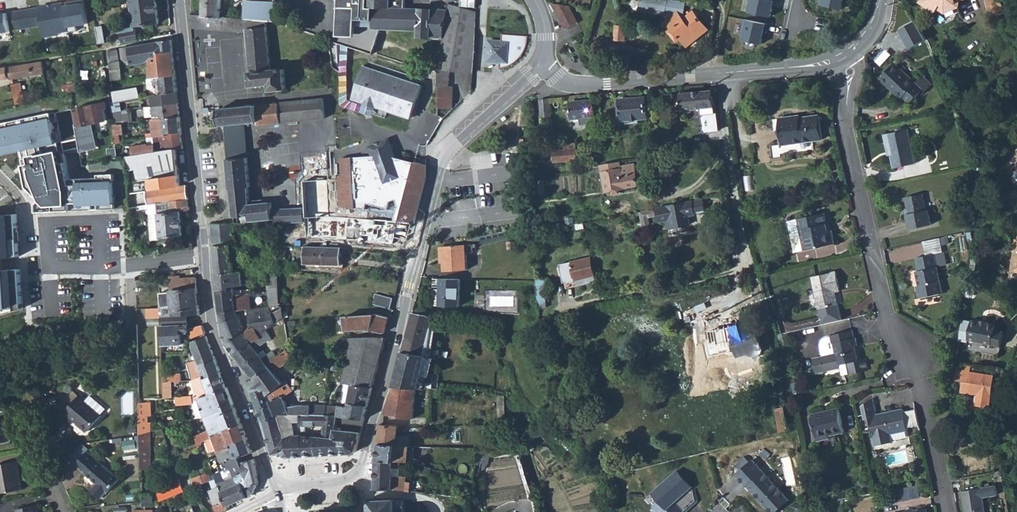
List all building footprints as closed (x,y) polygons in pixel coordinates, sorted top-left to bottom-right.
[(65,2),(68,24),(88,21),(85,0),(78,0),(65,2)] [(157,0),(132,0),(135,26),(160,23),(157,0)] [(204,16),(221,18),(222,0),(205,0),(204,16)] [(275,0),(253,0),(249,0),(246,0),(246,19),(266,20),(275,20),(275,1),(275,0)] [(368,8),(374,8),(373,28),(378,28),(419,30),(419,37),(444,38),(448,10),(405,9),(405,0),(368,0),(368,8)] [(639,8),(666,13),(671,18),(667,21),(673,28),(669,31),(677,41),(681,38),(688,45),(708,29),(694,12),(686,18),(684,16),(686,2),(674,0),(640,0),(639,8)] [(772,16),(775,0),(753,0),(750,12),(772,16)] [(842,8),(843,0),(820,0),(819,5),(842,8)] [(936,11),(938,7),(946,12),(957,7),(958,0),(923,0),(922,1),(936,11)] [(987,8),(999,2),(998,0),(985,0),(987,8)] [(449,69),(474,73),(476,32),(477,11),(461,6),(449,3),(448,10),(444,38),(439,68),(438,73),(438,86),(449,86),(449,69)] [(553,3),(566,29),(578,22),(569,5),(553,3)] [(346,30),(347,11),(330,10),(329,30),(346,30)] [(10,31),(7,11),(0,12),(0,33),(10,31)] [(191,27),(247,32),(247,28),(267,27),(266,20),(246,19),(221,18),(204,16),(190,15),(191,27)] [(763,43),(766,23),(744,19),(742,35),(747,36),(746,41),(763,43)] [(926,40),(916,21),(900,30),(910,48),(926,40)] [(627,40),(628,25),(617,25),(616,40),(627,40)] [(270,84),(271,91),(287,89),(285,69),(271,70),(267,27),(247,28),(247,32),(251,72),(250,72),(251,86),(270,84)] [(123,43),(129,42),(139,40),(137,28),(131,30),(122,32),(116,32),(118,44),(123,43)] [(524,51),(526,48),(527,44),(528,40),(528,36),(502,34),(502,41),(489,40),(487,61),(500,62),(500,68),(504,67),(507,66),(511,64),(514,63),(517,60),(520,57),(522,55),(524,51)] [(106,44),(114,43),(113,36),(104,37),(106,44)] [(157,41),(157,42),(141,45),(144,63),(149,61),(153,58),(158,57),(157,53),(162,52),(173,52),(172,39),(157,41)] [(141,45),(130,47),(132,64),(132,65),(144,63),(141,45)] [(130,46),(122,48),(124,59),(128,62),(129,62),(129,65),(132,64),(130,47),(130,46)] [(112,80),(123,79),(121,61),(120,61),(118,48),(108,50),(109,63),(112,80)] [(149,61),(151,78),(176,75),(173,52),(162,52),(157,53),(158,57),(153,58),(149,61)] [(42,62),(9,68),(11,78),(44,73),(42,62)] [(917,83),(894,62),(880,78),(902,99),(904,97),(911,103),(921,92),(923,89),(917,83)] [(352,98),(412,118),(422,85),(418,84),(420,78),(408,74),(406,80),(363,66),(352,98)] [(7,68),(0,69),(0,80),(9,78),(7,68)] [(147,78),(149,89),(157,88),(157,94),(164,93),(164,94),(177,92),(177,91),(178,91),(176,75),(151,78),(147,78)] [(921,92),(923,93),(932,83),(923,76),(917,83),(923,89),(921,92)] [(93,81),(78,83),(79,89),(94,87),(93,81)] [(63,85),(64,90),(64,93),(79,91),(77,82),(63,85)] [(12,85),(17,104),(25,102),(21,83),(12,85)] [(439,108),(453,108),(453,86),(449,86),(438,86),(439,108)] [(114,102),(117,102),(135,99),(140,98),(139,88),(113,92),(114,102)] [(716,113),(713,90),(681,93),(681,97),(675,98),(676,106),(682,105),(683,110),(702,108),(705,132),(720,130),(718,112),(716,113)] [(40,98),(39,95),(35,96),(34,92),(27,94),(29,101),(36,99),(40,98)] [(152,95),(154,106),(179,103),(177,92),(164,94),(164,93),(157,94),(152,95)] [(626,120),(626,124),(639,123),(639,119),(648,118),(646,97),(620,99),(622,120),(626,120)] [(325,118),(324,99),(279,102),(257,105),(259,121),(260,124),(325,118)] [(551,116),(549,99),(540,100),(542,117),(551,116)] [(596,122),(594,99),(571,101),(573,119),(582,118),(582,124),(596,122)] [(76,109),(80,126),(108,120),(107,119),(109,119),(108,111),(106,111),(105,107),(107,107),(107,103),(108,103),(107,101),(103,102),(103,103),(88,107),(87,106),(76,109)] [(145,107),(147,117),(155,116),(156,119),(163,119),(180,117),(179,103),(154,106),(145,107)] [(259,121),(257,105),(250,106),(250,104),(248,104),(248,106),(225,108),(225,107),(223,107),(224,109),(221,109),(219,109),(221,126),(223,125),(225,125),(225,127),(227,127),(227,125),(243,123),(250,123),(250,124),(252,124),(252,122),(258,122),(259,121)] [(112,112),(114,124),(118,124),(119,124),(124,124),(123,123),(132,122),(131,113),(127,113),(127,114),(122,115),(122,110),(119,111),(112,112)] [(0,122),(0,153),(22,149),(28,181),(47,202),(69,202),(68,187),(51,112),(0,122)] [(793,143),(794,152),(814,149),(813,140),(823,139),(819,115),(796,119),(795,116),(779,118),(783,144),(793,143)] [(156,119),(152,119),(154,137),(167,135),(167,134),(182,132),(180,117),(163,119),(156,119)] [(281,222),(305,222),(304,208),(273,209),(272,202),(250,205),(249,187),(250,187),(247,157),(246,157),(243,123),(227,125),(227,127),(225,127),(228,159),(227,159),(231,189),(232,189),(235,217),(250,216),(251,220),(274,218),(274,223),(279,223),(281,222)] [(118,124),(114,124),(116,135),(125,134),(124,124),(119,124),(118,124)] [(114,128),(106,129),(109,158),(117,157),(114,128)] [(916,163),(908,129),(884,134),(886,143),(888,142),(891,155),(894,168),(916,163)] [(133,146),(134,155),(177,148),(177,149),(184,148),(182,132),(167,134),(167,135),(154,137),(155,145),(149,145),(149,144),(133,146)] [(392,151),(388,142),(382,144),(382,142),(376,144),(377,145),(372,148),(375,156),(376,164),(383,163),(382,155),(392,151)] [(576,143),(566,144),(566,150),(554,150),(555,162),(577,160),(576,149),(577,149),(576,143)] [(128,168),(138,167),(139,181),(150,179),(180,175),(177,149),(177,148),(134,155),(128,156),(127,157),(128,168)] [(415,223),(426,178),(426,165),(415,162),(394,157),(392,151),(382,155),(383,163),(376,164),(375,156),(352,157),(342,158),(343,181),(339,182),(341,207),(356,208),(366,209),(367,203),(389,208),(390,201),(396,199),(399,206),(395,221),(412,223),(415,223)] [(652,182),(649,168),(639,170),(638,164),(634,165),(634,164),(621,166),(620,162),(602,165),(603,173),(600,173),(599,175),(600,180),(602,181),(604,181),(606,192),(625,188),(638,185),(652,182)] [(150,179),(152,190),(181,185),(180,175),(150,179)] [(113,176),(78,177),(79,204),(114,202),(113,176)] [(181,185),(152,190),(146,190),(148,205),(188,198),(187,185),(181,185)] [(931,224),(928,209),(926,210),(923,193),(905,197),(909,214),(906,214),(910,229),(931,224)] [(183,236),(183,235),(183,231),(181,210),(190,209),(188,198),(148,205),(138,207),(138,211),(150,208),(151,222),(152,231),(152,240),(161,239),(161,237),(179,236),(179,237),(183,237),(183,236)] [(706,212),(703,198),(657,208),(657,209),(640,212),(642,225),(649,224),(648,218),(659,215),(660,222),(667,220),(669,229),(690,224),(688,216),(706,212)] [(304,208),(305,222),(310,221),(330,220),(330,215),(329,204),(329,201),(303,202),(304,208)] [(330,215),(338,216),(337,203),(329,204),(330,215)] [(0,210),(0,312),(2,311),(1,304),(12,301),(10,264),(4,265),(3,253),(9,253),(4,210),(0,210)] [(805,250),(835,243),(832,229),(829,230),(825,212),(788,221),(792,237),(801,234),(805,250)] [(383,243),(403,245),(404,238),(407,238),(412,223),(395,221),(387,220),(377,219),(377,221),(344,218),(343,228),(373,229),(377,227),(385,228),(383,243)] [(727,234),(736,232),(732,218),(724,219),(727,234)] [(214,246),(217,274),(234,273),(231,245),(236,245),(234,223),(228,224),(211,224),(212,237),(214,246)] [(795,252),(805,250),(801,234),(792,237),(795,252)] [(942,252),(939,238),(924,242),(927,255),(942,252)] [(444,271),(467,270),(466,244),(442,246),(444,271)] [(312,264),(312,267),(341,268),(341,265),(342,248),(305,246),(304,264),(312,264)] [(943,293),(937,266),(947,264),(944,252),(942,252),(927,255),(916,258),(919,270),(916,271),(919,285),(917,286),(920,298),(943,293)] [(596,275),(592,257),(572,262),(576,280),(596,275)] [(216,274),(218,291),(235,290),(234,286),(243,285),(242,271),(234,273),(217,274),(216,274)] [(842,320),(835,289),(840,287),(836,271),(812,277),(823,324),(842,320)] [(268,274),(268,288),(280,287),(279,274),(278,274),(268,274)] [(170,277),(171,286),(171,292),(182,290),(182,285),(181,279),(180,276),(170,277)] [(198,289),(196,278),(181,279),(182,285),(182,290),(198,289)] [(440,306),(459,306),(460,279),(441,278),(440,305),(440,306)] [(548,307),(546,288),(550,287),(550,278),(537,279),(537,281),(538,293),(538,296),(538,303),(539,308),(548,307)] [(268,288),(270,305),(280,304),(280,303),(280,289),(280,287),(268,288)] [(200,314),(198,289),(182,290),(171,292),(173,316),(187,315),(200,314)] [(218,291),(220,313),(237,310),(248,309),(251,308),(250,294),(235,295),(235,290),(218,291)] [(161,317),(172,316),(173,316),(171,292),(160,293),(161,308),(161,317)] [(392,303),(393,298),(375,293),(373,304),(391,309),(392,303)] [(226,343),(233,353),(251,343),(261,338),(259,335),(267,330),(284,317),(283,306),(281,306),(280,304),(270,305),(251,308),(248,309),(251,326),(245,329),(237,310),(220,313),(223,323),(230,341),(226,343)] [(161,308),(147,308),(147,318),(161,317),(161,308)] [(403,352),(421,355),(428,356),(434,318),(428,315),(428,314),(413,312),(403,352)] [(345,316),(346,330),(364,329),(371,330),(381,332),(384,333),(388,317),(376,313),(375,314),(345,316)] [(188,332),(188,325),(187,315),(173,316),(161,317),(163,345),(182,344),(182,333),(188,332)] [(968,339),(1002,345),(1004,331),(996,330),(997,325),(989,323),(989,322),(980,320),(980,322),(972,320),(968,339)] [(763,350),(754,324),(745,327),(746,329),(732,334),(737,348),(740,346),(743,355),(749,353),(750,354),(753,356),(761,353),(763,350)] [(206,333),(202,325),(193,328),(192,328),(192,329),(193,338),(206,333)] [(235,355),(244,366),(260,354),(255,348),(271,338),(267,330),(259,335),(261,338),(251,343),(233,353),(235,355)] [(821,357),(824,371),(840,368),(839,365),(848,363),(849,366),(851,375),(869,371),(866,358),(859,360),(856,346),(858,346),(856,338),(855,338),(853,330),(831,335),(831,337),(825,338),(823,340),(821,342),(820,346),(823,356),(821,357)] [(192,347),(197,360),(199,365),(216,358),(207,336),(193,342),(192,347)] [(346,383),(373,388),(386,337),(372,336),(348,337),(351,358),(349,358),(343,383),(346,383)] [(975,351),(1000,356),(1002,345),(968,339),(975,351)] [(247,382),(252,394),(267,389),(269,393),(283,382),(275,373),(292,358),(288,349),(278,357),(268,365),(269,366),(253,378),(247,382)] [(263,359),(268,365),(278,357),(274,351),(263,359)] [(395,384),(414,385),(418,366),(421,355),(403,352),(395,384)] [(253,378),(269,366),(268,365),(263,359),(260,354),(244,366),(253,378)] [(432,368),(434,358),(428,356),(421,355),(418,366),(414,385),(395,384),(394,387),(416,388),(425,388),(427,378),(430,376),(432,368)] [(824,371),(821,357),(813,358),(816,373),(824,371)] [(188,362),(193,380),(194,381),(204,377),(205,379),(221,372),(216,358),(199,365),(197,360),(188,362)] [(308,372),(319,369),(316,360),(306,362),(308,372)] [(990,382),(991,376),(970,373),(971,366),(957,364),(955,380),(962,381),(961,391),(976,393),(974,404),(990,406),(991,395),(993,383),(990,382)] [(307,373),(308,377),(320,373),(319,369),(308,372),(307,373)] [(199,397),(210,393),(227,387),(221,372),(205,379),(204,377),(194,381),(198,394),(199,397)] [(166,375),(167,382),(182,381),(182,374),(166,375)] [(267,389),(252,394),(258,410),(272,404),(271,400),(282,395),(283,397),(284,396),(284,397),(294,391),(286,380),(283,382),(269,393),(267,389)] [(346,383),(345,391),(351,392),(348,403),(351,404),(368,407),(373,388),(346,383)] [(178,405),(194,403),(193,399),(196,400),(199,399),(205,417),(235,405),(227,387),(210,393),(199,397),(198,394),(193,395),(178,396),(178,405)] [(414,418),(416,388),(394,387),(384,415),(399,415),(399,418),(414,418)] [(65,413),(77,423),(78,422),(88,431),(101,416),(101,415),(85,402),(87,399),(80,394),(79,396),(73,391),(67,399),(72,403),(67,410),(65,413)] [(258,410),(263,422),(281,414),(300,414),(326,414),(327,405),(311,405),(299,405),(288,407),(284,397),(284,396),(283,397),(282,395),(271,400),(272,404),(258,410)] [(85,402),(101,415),(106,409),(90,396),(87,399),(85,402)] [(907,428),(904,411),(903,409),(881,414),(881,415),(878,416),(877,414),(874,398),(871,399),(862,406),(865,419),(869,418),(875,446),(893,442),(891,434),(908,430),(907,428)] [(67,410),(72,403),(67,399),(61,405),(67,410)] [(139,402),(140,434),(151,431),(151,422),(147,422),(147,415),(151,415),(150,402),(143,402),(139,402)] [(327,405),(326,414),(339,415),(338,416),(365,419),(367,409),(368,407),(351,404),(350,407),(340,406),(340,407),(332,406),(327,405)] [(205,441),(206,440),(214,437),(213,436),(227,430),(226,430),(242,424),(235,405),(205,417),(201,418),(202,421),(207,419),(211,429),(196,435),(201,446),(203,444),(205,441)] [(780,434),(789,432),(784,407),(775,408),(780,433),(780,434)] [(829,435),(844,432),(839,408),(812,414),(812,416),(810,419),(811,423),(814,425),(817,438),(829,435)] [(907,428),(919,425),(916,409),(904,411),(907,428)] [(263,422),(272,454),(283,452),(285,457),(291,457),(287,438),(296,436),(295,425),(301,425),(300,414),(281,414),(263,422)] [(301,425),(301,426),(325,425),(325,432),(325,437),(334,437),(336,430),(337,423),(338,416),(339,415),(326,414),(300,414),(301,425)] [(338,416),(337,423),(363,426),(365,419),(338,416)] [(9,441),(5,419),(0,420),(0,443),(9,441)] [(206,440),(210,452),(218,449),(219,451),(226,448),(226,449),(232,446),(232,444),(248,438),(242,424),(226,430),(227,430),(213,436),(214,437),(206,440)] [(379,444),(410,446),(410,436),(404,435),(405,427),(398,428),(399,425),(380,424),(378,444),(379,444)] [(316,437),(317,455),(353,453),(357,450),(361,432),(336,430),(334,437),(325,437),(316,437)] [(140,434),(140,436),(141,446),(141,468),(151,464),(151,431),(140,434)] [(287,438),(291,457),(304,456),(302,435),(301,435),(296,436),(287,438)] [(302,435),(304,456),(315,455),(317,455),(316,437),(313,436),(302,436),(302,435)] [(219,451),(221,455),(210,460),(212,466),(222,462),(224,462),(226,467),(223,469),(224,471),(215,474),(217,478),(219,483),(235,476),(245,471),(242,463),(240,457),(253,452),(248,438),(232,444),(232,446),(226,449),(226,448),(219,451)] [(137,448),(135,439),(123,441),(124,450),(137,448)] [(402,462),(408,462),(409,461),(410,446),(379,444),(376,460),(402,462)] [(481,463),(488,464),(490,447),(484,448),(481,463)] [(87,451),(76,465),(97,483),(92,490),(101,498),(107,491),(108,492),(120,479),(87,451)] [(745,456),(736,464),(741,470),(750,461),(745,456)] [(259,481),(255,458),(242,463),(245,471),(235,476),(238,484),(244,482),(245,488),(250,486),(250,487),(258,484),(259,481)] [(376,471),(390,472),(394,471),(394,468),(402,469),(402,462),(376,460),(376,471)] [(752,460),(750,461),(741,470),(736,475),(746,486),(748,486),(772,511),(777,511),(789,500),(752,460)] [(24,489),(18,461),(0,464),(0,488),(1,493),(24,489)] [(412,491),(423,493),(426,480),(411,479),(411,482),(407,481),(407,475),(401,474),(402,469),(394,468),(394,471),(390,472),(376,471),(376,475),(376,489),(394,489),(412,491)] [(684,511),(676,501),(692,486),(678,470),(654,492),(661,500),(656,505),(662,511),(683,511),(684,511)] [(211,472),(193,478),(197,486),(202,484),(211,481),(214,480),(211,472)] [(245,488),(244,482),(238,484),(235,476),(219,483),(220,486),(214,489),(210,490),(216,505),(218,511),(223,511),(229,509),(228,506),(248,497),(245,488)] [(220,486),(219,483),(217,478),(214,480),(211,481),(214,489),(220,486)] [(180,479),(157,488),(161,501),(168,497),(185,491),(180,479)] [(196,487),(201,499),(207,497),(202,484),(197,486),(196,487)] [(254,493),(258,484),(250,487),(250,486),(245,488),(248,497),(249,496),(254,493)] [(983,497),(998,494),(996,485),(962,491),(966,511),(986,511),(983,497)] [(696,500),(692,486),(676,501),(684,511),(696,500)] [(143,501),(143,508),(145,507),(154,504),(152,493),(143,495),(143,501)] [(409,511),(406,511),(405,499),(396,500),(396,499),(375,500),(369,500),(370,511),(409,511)]
